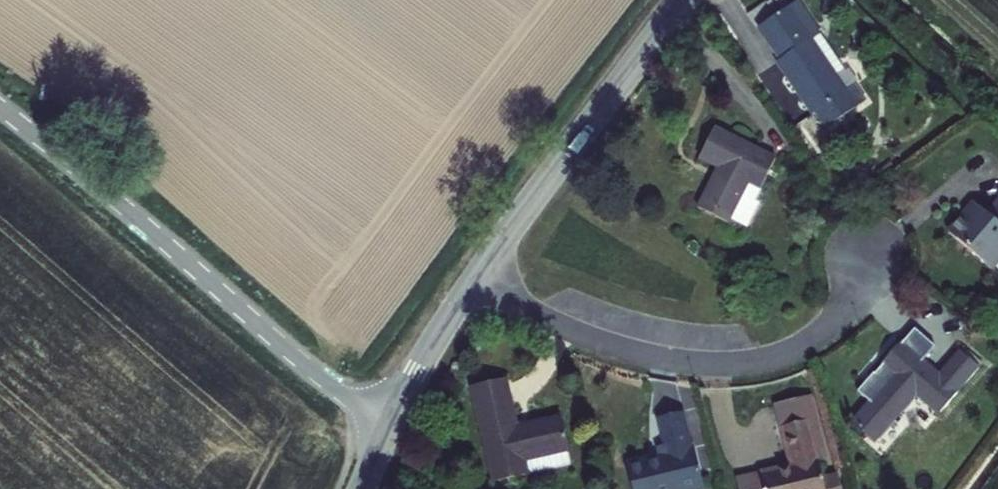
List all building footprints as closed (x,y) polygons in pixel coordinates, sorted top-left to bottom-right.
[(796,3),(758,30),(778,61),(775,63),(811,116),(815,113),(826,130),(865,104),(853,87),(845,93),(810,40),(818,35),(796,3)] [(776,160),(715,130),(700,160),(718,169),(698,210),(729,225),(731,219),(748,227),(765,192),(761,190),(776,160)] [(815,187),(823,180),(814,169),(805,177),(815,187)] [(974,205),(949,235),(990,271),(997,262),(997,200),(985,215),(974,205)] [(978,368),(958,351),(937,374),(901,342),(881,365),(891,375),(850,423),(874,444),(915,396),(936,416),(978,368)] [(516,428),(505,382),(471,390),(493,484),(527,476),(524,462),(566,451),(559,419),(516,428)] [(695,452),(693,453),(684,414),(658,420),(664,446),(667,456),(658,458),(626,466),(631,488),(703,488),(695,452)] [(810,421),(782,428),(790,467),(760,474),(763,488),(825,488),(810,421)] [(667,456),(664,446),(655,449),(658,458),(667,456)]
